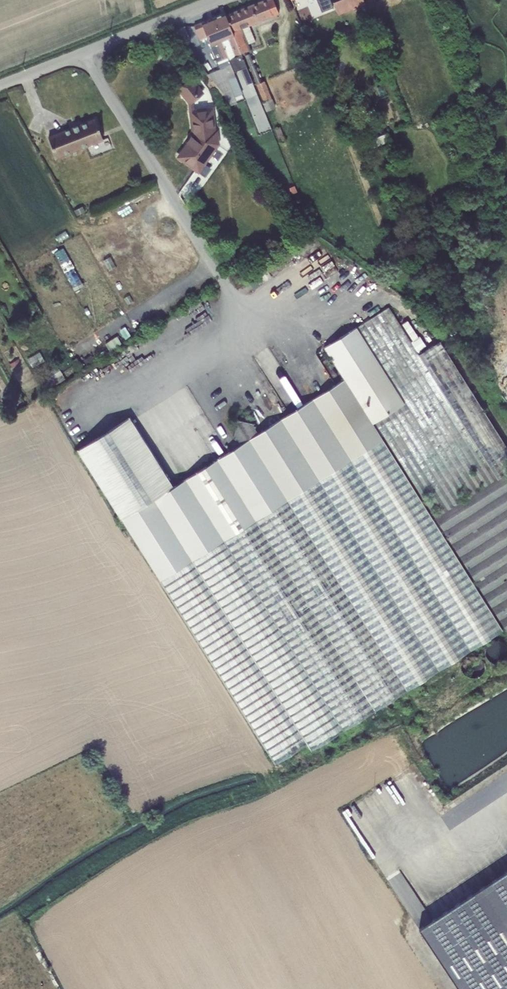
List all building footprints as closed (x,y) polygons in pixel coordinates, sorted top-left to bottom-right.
[(252,83),(254,86),(256,85),(263,101),(262,102),(266,112),(276,108),(264,80),(262,81),(248,45),(256,41),(250,26),(279,15),(273,0),(264,0),(226,15),(252,83)] [(322,11),(333,7),(330,0),(317,0),(322,11)] [(333,2),(339,16),(365,5),(364,0),(339,0),(333,2)] [(225,13),(213,18),(231,65),(233,72),(241,69),(247,85),(252,83),(226,15),(225,13)] [(202,22),(207,38),(220,69),(231,65),(213,18),(202,22)] [(207,38),(202,22),(194,26),(200,41),(207,38)] [(184,26),(171,31),(181,44),(190,40),(184,26)] [(207,74),(223,92),(229,106),(237,103),(234,97),(242,94),(233,72),(231,65),(220,69),(207,74)] [(192,76),(176,89),(188,104),(191,135),(176,157),(198,174),(219,143),(218,129),(216,129),(213,106),(195,109),(193,103),(204,93),(192,76)] [(95,119),(48,137),(56,158),(103,140),(95,119)] [(280,127),(275,129),(280,142),(285,140),(280,127)] [(387,132),(369,140),(372,148),(390,141),(387,132)] [(498,478),(418,355),(416,351),(424,346),(408,319),(400,324),(389,307),(323,347),(344,380),(440,532),(443,531),(435,518),(498,478)] [(125,326),(119,330),(126,341),(132,337),(125,326)] [(116,336),(105,344),(110,351),(121,343),(116,336)] [(418,355),(498,478),(435,518),(443,531),(506,633),(506,451),(440,341),(418,355)] [(27,359),(32,367),(44,361),(39,352),(27,359)] [(90,355),(83,361),(87,367),(95,361),(90,355)] [(57,365),(42,374),(47,382),(44,384),(47,390),(65,379),(57,365)] [(440,532),(344,380),(289,414),(258,433),(254,429),(255,426),(253,426),(253,423),(237,420),(233,436),(235,437),(235,439),(238,440),(241,444),(173,487),(129,417),(77,449),(275,764),(307,744),(311,751),(502,630),(440,532)] [(419,929),(458,988),(506,988),(506,871),(419,929)]
